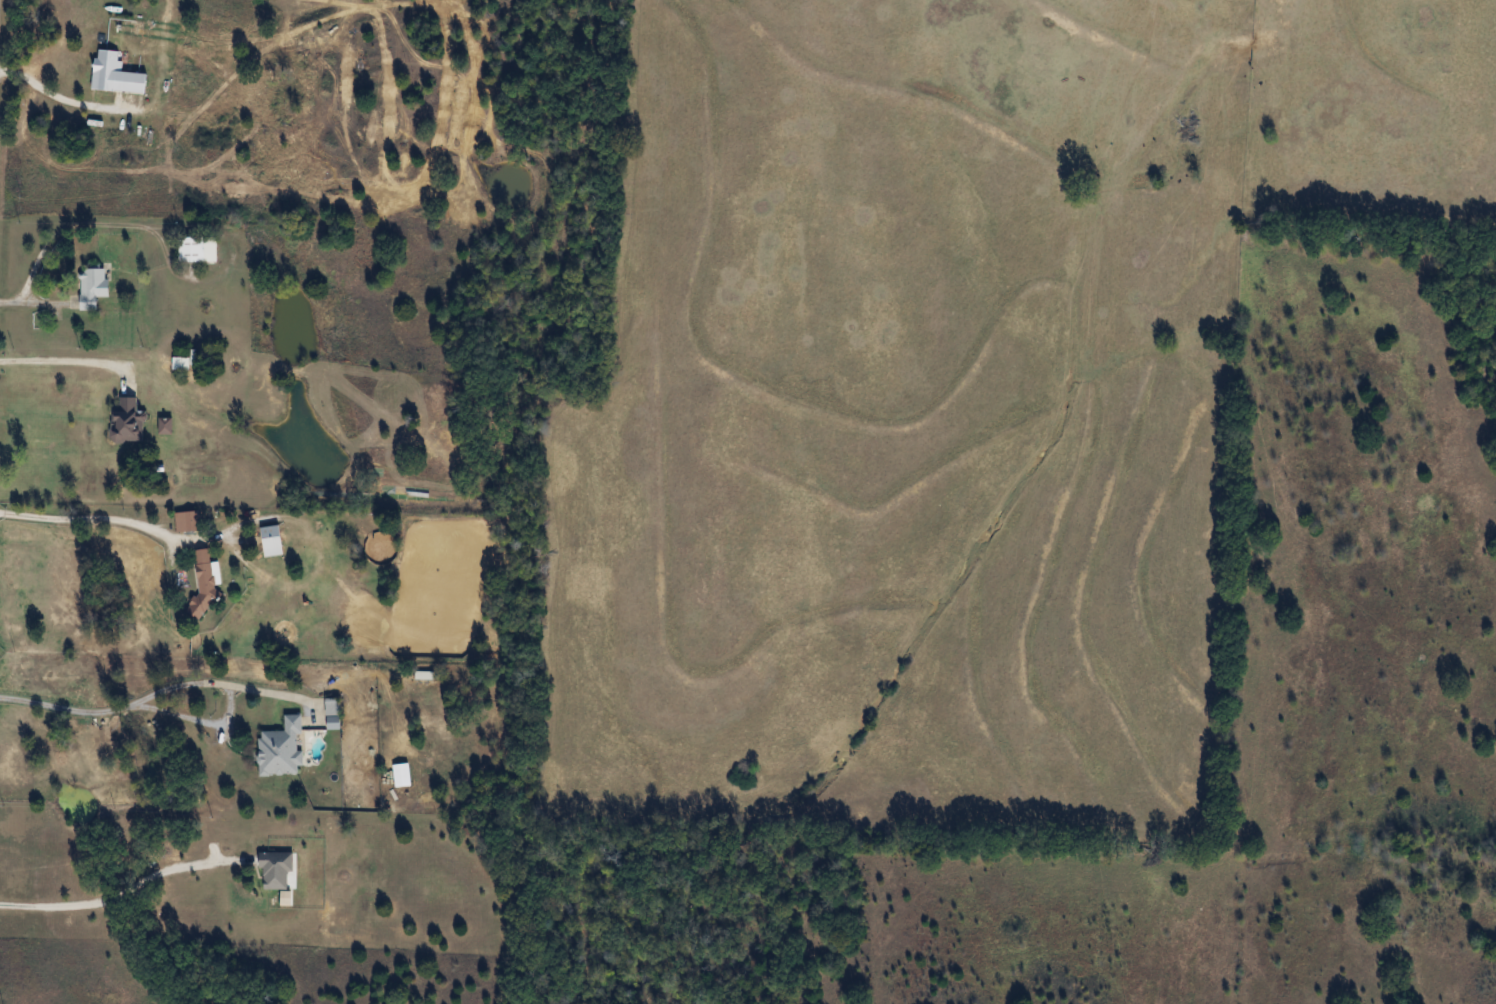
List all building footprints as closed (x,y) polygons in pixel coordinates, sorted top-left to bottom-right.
[(215,263),(215,237),(177,237),(177,263),(215,263)] [(94,310),(95,297),(107,297),(107,269),(79,269),(78,310),(94,310)] [(135,397),(120,397),(119,407),(110,407),(110,441),(141,442),(141,422),(135,422),(135,397)] [(197,531),(197,512),(175,512),(175,531),(197,531)] [(260,527),(261,557),(280,556),(278,526),(260,527)] [(194,550),(198,597),(187,598),(189,620),(204,619),(203,601),(215,601),(211,549),(194,550)] [(323,699),(323,716),(337,716),(337,699),(323,699)] [(258,776),(296,776),(296,766),(301,766),(301,751),(296,751),(295,735),(300,735),(300,715),(283,716),(284,732),(257,732),(258,776)] [(291,871),(291,852),(259,852),(259,889),(285,889),(285,871),(291,871)]
